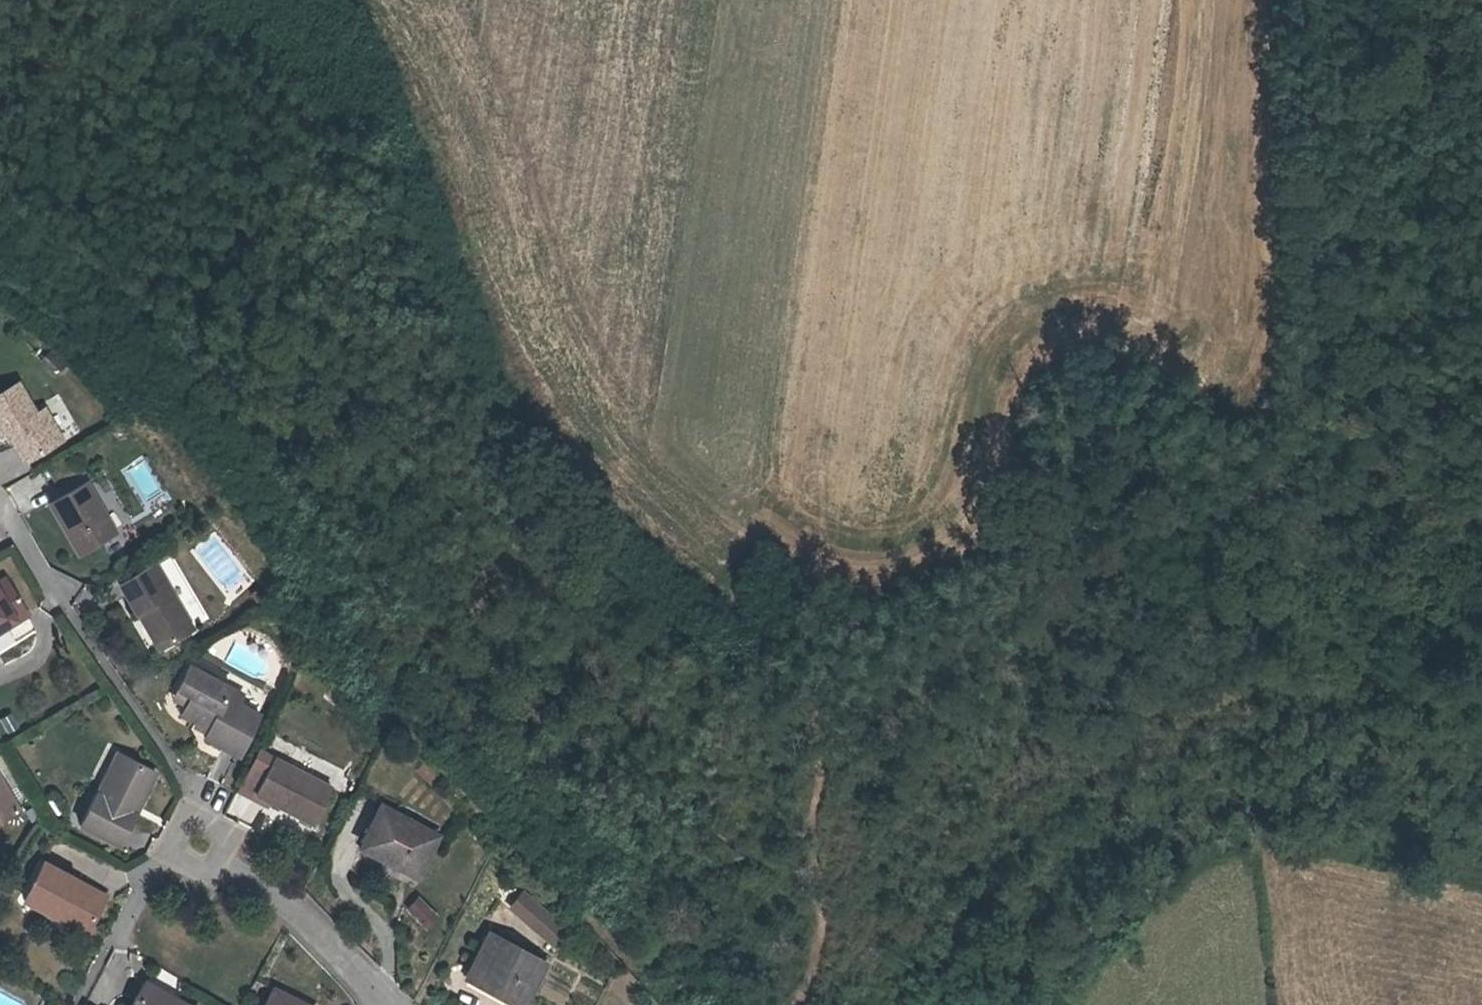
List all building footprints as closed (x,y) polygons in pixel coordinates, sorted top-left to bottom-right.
[(0,430),(8,426),(26,457),(63,435),(46,404),(36,409),(19,379),(0,390),(0,429),(0,430)] [(117,529),(90,481),(52,503),(79,551),(117,529)] [(147,612),(164,643),(195,626),(160,562),(120,585),(138,617),(147,612)] [(7,577),(0,581),(0,632),(30,616),(7,577)] [(147,612),(138,617),(156,648),(164,643),(147,612)] [(229,696),(234,686),(192,665),(174,701),(187,707),(184,714),(213,729),(207,740),(241,757),(263,713),(243,703),(229,696)] [(229,696),(243,703),(248,693),(234,686),(229,696)] [(127,808),(149,769),(120,754),(85,822),(122,842),(138,814),(127,808)] [(336,788),(279,757),(260,793),(317,823),(336,788)] [(127,808),(138,814),(159,775),(149,769),(127,808)] [(20,810),(0,776),(0,821),(20,810)] [(235,794),(227,811),(252,823),(260,806),(235,794)] [(443,836),(388,807),(367,847),(423,875),(443,836)] [(62,907),(92,925),(109,893),(48,859),(27,899),(57,916),(62,907)] [(424,930),(439,916),(418,895),(404,909),(424,930)] [(526,896),(515,910),(556,945),(567,932),(526,896)] [(62,907),(57,916),(87,934),(92,925),(62,907)] [(549,964),(493,936),(473,975),(529,1003),(549,964)] [(150,980),(137,1004),(196,1004),(150,980)] [(280,990),(273,1004),(314,1004),(280,990)]
